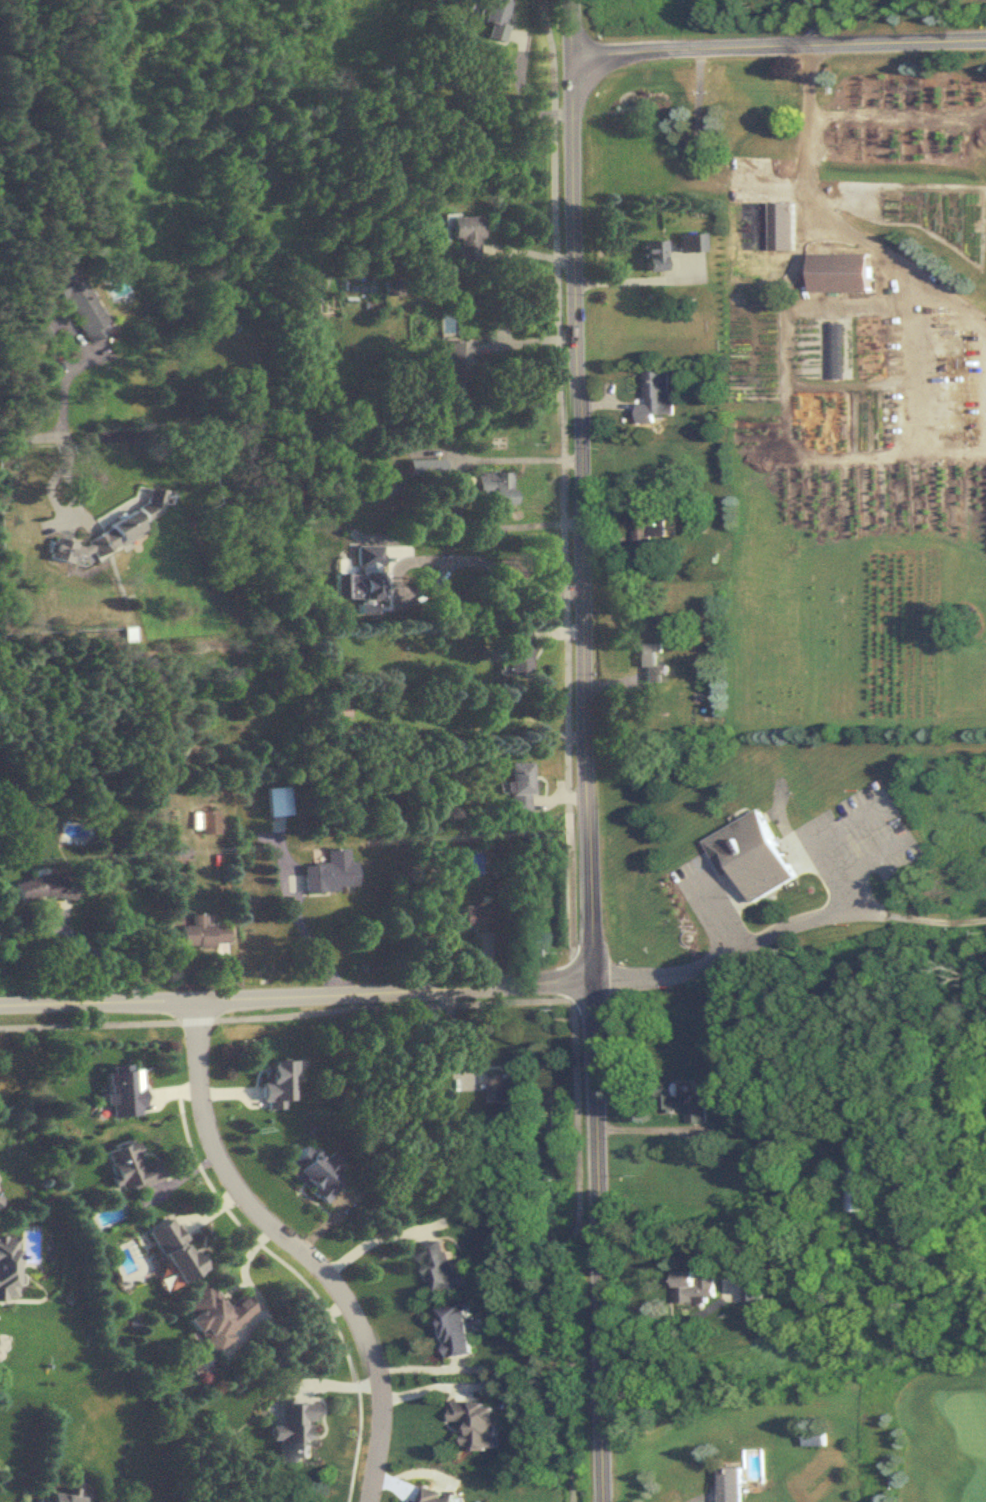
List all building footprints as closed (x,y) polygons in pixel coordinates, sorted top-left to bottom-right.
[(502,41),(511,0),(488,0),(484,22),(491,23),(488,38),(502,41)] [(485,215),(446,215),(446,229),(440,229),(440,243),(450,243),(450,240),(462,240),(462,260),(485,260),(485,215)] [(704,234),(679,234),(679,251),(704,251),(704,234)] [(644,271),(667,271),(667,242),(644,242),(644,271)] [(811,292),(870,292),(870,252),(806,252),(806,266),(811,266),(811,292)] [(77,268),(54,280),(87,343),(109,332),(77,268)] [(404,295),(404,277),(387,277),(387,295),(404,295)] [(449,388),(479,387),(478,340),(448,341),(449,388)] [(669,414),(668,371),(643,371),(643,415),(669,414)] [(512,472),(476,472),(476,502),(492,502),(492,513),(512,513),(512,472)] [(50,558),(71,563),(73,553),(86,555),(88,554),(97,556),(142,534),(144,522),(161,513),(165,492),(148,488),(145,503),(109,522),(107,531),(82,544),(54,538),(50,558)] [(634,502),(634,551),(650,551),(650,502),(634,502)] [(509,675),(531,675),(531,628),(509,628),(509,675)] [(644,682),(667,682),(667,665),(658,665),(658,645),(637,644),(637,667),(644,667),(644,682)] [(512,813),(533,813),(533,763),(512,763),(512,813)] [(269,788),(272,832),(287,832),(286,816),(293,815),(291,787),(269,788)] [(704,839),(722,876),(736,869),(753,902),(797,880),(761,810),(704,839)] [(220,834),(220,811),(203,811),(203,834),(220,834)] [(327,849),(327,864),(303,865),(304,891),(357,888),(355,861),(349,861),(348,848),(327,849)] [(76,892),(72,873),(16,885),(20,903),(76,892)] [(495,930),(495,905),(462,905),(462,930),(495,930)] [(184,925),(184,945),(231,945),(231,924),(207,924),(207,914),(195,914),(195,925),(184,925)] [(488,1074),(489,1100),(522,1100),(522,1078),(511,1078),(511,1074),(488,1074)] [(705,1103),(693,1104),(692,1096),(676,1097),(676,1089),(657,1090),(658,1110),(687,1109),(687,1124),(705,1124),(705,1103)] [(163,1180),(158,1161),(141,1165),(135,1141),(106,1149),(118,1192),(163,1180)] [(330,1151),(324,1159),(307,1144),(286,1169),(325,1204),(344,1183),(333,1172),(342,1161),(330,1151)] [(148,1232),(179,1284),(203,1270),(172,1218),(148,1232)] [(20,1238),(0,1237),(0,1299),(17,1299),(20,1238)] [(434,1294),(462,1287),(451,1239),(422,1246),(434,1294)] [(676,1303),(715,1303),(715,1276),(676,1276),(676,1303)] [(742,1302),(762,1302),(762,1278),(742,1278),(742,1302)] [(229,1333),(257,1312),(244,1296),(227,1309),(208,1283),(181,1304),(191,1317),(187,1320),(214,1354),(234,1339),(229,1333)] [(445,1359),(474,1355),(467,1305),(438,1309),(445,1359)] [(282,1463),(311,1463),(311,1423),(318,1423),(317,1402),(279,1403),(280,1426),(272,1427),(272,1442),(281,1441),(282,1463)] [(450,1423),(465,1423),(464,1451),(496,1452),(497,1404),(450,1403),(450,1423)] [(825,1447),(824,1432),(804,1432),(804,1447),(825,1447)] [(742,1469),(719,1469),(719,1501),(742,1501),(742,1469)] [(444,1501),(440,1489),(417,1496),(419,1501),(452,1501),(451,1500),(444,1501)] [(84,1499),(39,1493),(38,1501),(84,1501),(84,1499)]
